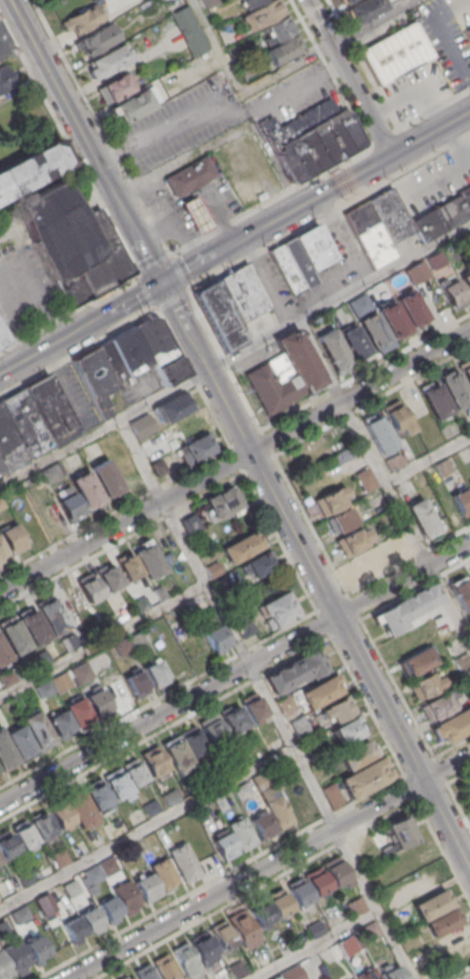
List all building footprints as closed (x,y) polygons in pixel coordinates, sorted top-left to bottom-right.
[(247,10),(241,0),(266,0),(247,10)] [(242,16),(270,0),(279,0),(286,12),(250,31),(242,16)] [(345,7),(358,0),(381,0),(385,7),(354,23),(345,7)] [(58,22),(63,31),(72,26),(76,33),(102,19),(93,3),(58,22)] [(191,55),(207,47),(185,6),(169,15),(191,55)] [(274,42),(265,27),(287,15),(296,30),(274,42)] [(378,85),(360,50),(413,21),(432,56),(378,85)] [(77,40),(86,57),(119,39),(110,23),(77,40)] [(14,50),(0,24),(0,58),(14,50)] [(274,65),(266,49),(296,33),(304,50),(274,65)] [(82,65),(90,79),(129,57),(121,43),(82,65)] [(243,78),(235,65),(247,58),(254,71),(243,78)] [(15,84),(0,92),(0,65),(4,63),(15,84)] [(95,88),(104,104),(134,88),(125,72),(95,88)] [(112,105),(122,122),(153,105),(144,88),(112,105)] [(292,183),(258,123),(272,116),(278,126),(329,97),(337,110),(342,107),(362,143),(292,183)] [(71,163),(57,137),(0,167),(0,200),(71,163)] [(243,211),(285,188),(263,148),(221,171),(243,211)] [(176,198),(164,178),(205,155),(217,175),(176,198)] [(17,206),(64,180),(88,214),(98,208),(132,271),(67,306),(32,242),(17,206)] [(367,200),(390,187),(409,221),(414,231),(390,244),(367,200)] [(409,221),(469,187),(469,217),(424,243),(414,231),(409,221)] [(197,234),(181,203),(196,195),(212,225),(197,234)] [(342,213),(372,269),(396,256),(390,244),(367,200),(342,213)] [(292,237),(316,224),(334,257),(310,270),(292,237)] [(281,243),(292,237),(310,270),(316,282),(305,289),(281,243)] [(268,250),(292,295),(305,289),(281,243),(268,250)] [(432,270),(425,258),(438,250),(445,262),(432,270)] [(412,283),(404,270),(420,260),(428,274),(412,283)] [(215,280),(247,263),(269,305),(259,310),(261,314),(267,311),(274,324),(254,335),(247,322),(258,316),(255,312),(237,322),(215,280)] [(464,267),(469,264),(469,296),(459,277),(467,273),(464,267)] [(452,311),(439,288),(440,287),(437,282),(451,274),(454,279),(455,279),(468,303),(452,311)] [(223,352),(191,293),(215,280),(237,322),(247,339),(223,352)] [(411,327),(396,299),(411,291),(426,318),(411,327)] [(408,329),(392,300),(376,309),(392,338),(408,329)] [(373,348),(358,320),(373,312),(388,339),(373,348)] [(94,348),(151,316),(159,318),(188,373),(164,386),(151,363),(128,376),(130,380),(115,388),(94,348)] [(354,360),(338,333),(354,325),(369,352),(354,360)] [(8,343),(0,347),(0,327),(8,343)] [(335,372),(315,337),(331,328),(351,363),(335,372)] [(266,414),(245,375),(282,355),(274,341),(295,329),(324,382),(266,414)] [(71,360),(103,420),(115,414),(104,394),(115,388),(94,348),(71,360)] [(459,366),(469,359),(469,386),(459,366)] [(454,370),(469,399),(469,402),(456,410),(439,379),(454,370)] [(22,388),(47,375),(80,435),(55,448),(53,446),(22,388)] [(436,419),(419,388),(435,379),(452,410),(436,419)] [(0,399),(22,388),(53,446),(31,458),(0,399)] [(163,423),(155,407),(184,391),(192,407),(163,423)] [(3,469),(0,464),(0,399),(31,458),(5,472),(3,469)] [(394,431),(382,409),(397,400),(410,423),(394,431)] [(138,438),(129,422),(146,412),(155,428),(138,438)] [(380,453),(363,422),(378,413),(396,444),(380,453)] [(186,465),(177,448),(206,432),(216,449),(186,465)] [(390,471),(385,461),(397,454),(403,464),(390,471)] [(106,497),(90,468),(107,458),(123,488),(106,497)] [(156,476),(150,464),(160,459),(166,470),(156,476)] [(441,476),(434,465),(445,459),(451,470),(441,476)] [(46,483),(40,472),(53,465),(59,476),(46,483)] [(364,492),(354,474),(367,466),(377,484),(364,492)] [(86,509),(70,480),(87,470),(103,500),(86,509)] [(215,519),(203,499),(229,485),(240,505),(215,519)] [(324,516),(315,499),(341,485),(346,495),(342,498),(345,504),(324,516)] [(465,486),(469,495),(469,512),(462,516),(450,495),(465,486)] [(57,500),(69,521),(84,512),(72,491),(57,500)] [(405,506),(421,498),(439,531),(423,540),(405,506)] [(334,534),(325,518),(347,506),(356,522),(334,534)] [(201,528),(193,513),(180,520),(189,535),(201,528)] [(11,553),(26,544),(14,523),(0,531),(0,534),(11,553)] [(344,557),(335,540),(362,524),(372,541),(344,557)] [(229,564),(220,549),(253,530),(262,545),(229,564)] [(347,562),(358,584),(414,558),(404,536),(347,562)] [(132,550),(150,541),(165,570),(147,579),(132,550)] [(253,578),(244,562),(268,549),(277,565),(253,578)] [(126,581),(114,559),(130,550),(142,573),(126,581)] [(107,592),(95,570),(110,561),(123,584),(107,592)] [(212,578),(205,567),(216,561),(223,572),(212,578)] [(88,602),(75,580),(90,571),(103,594),(88,602)] [(462,574),(469,589),(469,606),(460,611),(446,583),(462,574)] [(215,581),(221,592),(230,587),(224,576),(215,581)] [(375,614),(387,635),(405,625),(403,620),(440,600),(431,583),(375,614)] [(158,600),(152,589),(161,585),(166,596),(158,600)] [(269,631),(256,608),(286,591),(298,614),(269,631)] [(52,635),(36,604),(52,595),(69,627),(52,635)] [(139,611),(134,600),(143,596),(148,606),(139,611)] [(33,644),(18,617),(34,608),(49,636),(33,644)] [(242,638),(233,619),(247,612),(256,631),(242,638)] [(14,655),(0,629),(0,627),(16,619),(30,646),(14,655)] [(211,649),(202,633),(218,625),(226,640),(211,649)] [(136,650),(129,636),(142,629),(149,644),(136,650)] [(11,658),(0,664),(0,638),(11,658)] [(409,677),(401,661),(426,647),(435,662),(409,677)] [(264,676),(274,694),(308,675),(310,678),(326,670),(314,649),(264,676)] [(459,670),(453,659),(465,653),(469,664),(459,670)] [(155,687),(144,666),(157,659),(169,680),(155,687)] [(136,698),(125,676),(138,669),(150,691),(136,698)] [(58,691),(51,678),(66,670),(73,683),(58,691)] [(307,710),(297,692),(334,671),(339,680),(333,684),(338,692),(307,710)] [(416,700),(407,684),(430,671),(433,678),(439,675),(444,685),(416,700)] [(41,698),(35,686),(48,679),(54,691),(41,698)] [(96,716),(85,694),(98,687),(110,708),(96,716)] [(251,722),(239,701),(254,692),(266,713),(251,722)] [(427,722),(418,706),(445,692),(453,708),(427,722)] [(283,714),(276,701),(289,694),(296,707),(283,714)] [(322,720),(317,710),(345,695),(354,711),(332,722),(329,716),(322,720)] [(76,725),(65,703),(78,696),(90,718),(76,725)] [(232,734),(220,713),(235,704),(247,725),(232,734)] [(469,705),(469,707),(469,729),(444,743),(440,735),(435,738),(429,727),(469,705)] [(38,751),(23,723),(21,718),(37,709),(55,742),(38,751)] [(60,738),(49,717),(62,710),(74,731),(60,738)] [(207,746),(196,725),(213,715),(225,736),(207,746)] [(341,745),(332,728),(356,715),(365,732),(341,745)] [(289,722),(299,740),(310,734),(300,716),(289,722)] [(6,733),(21,724),(37,752),(21,761),(6,733)] [(191,756),(179,735),(195,726),(206,747),(191,756)] [(1,769),(0,767),(0,727),(18,760),(1,769)] [(177,773),(161,743),(177,735),(193,765),(177,773)] [(268,742),(271,750),(283,744),(279,736),(268,742)] [(345,770),(336,754),(364,739),(373,755),(345,770)] [(152,776),(140,754),(156,744),(169,767),(152,776)] [(350,799),(338,778),(379,755),(391,776),(350,799)] [(133,787),(122,766),(137,758),(149,779),(133,787)] [(116,799),(102,776),(119,767),(132,790),(116,799)] [(280,828),(252,778),(267,770),(294,820),(280,828)] [(97,809),(85,788),(100,779),(112,800),(97,809)] [(239,798),(233,788),(245,782),(251,792),(239,798)] [(333,809),(321,788),(332,783),(343,803),(333,809)] [(162,795),(167,805),(179,799),(174,789),(162,795)] [(81,827),(65,799),(82,790),(97,818),(81,827)] [(220,811),(213,799),(221,794),(228,806),(220,811)] [(148,817),(142,806),(154,799),(160,810),(148,817)] [(59,829),(47,808),(63,800),(74,821),(59,829)] [(40,840),(29,819),(44,810),(56,831),(40,840)] [(260,840),(249,819),(264,811),(276,832),(260,840)] [(386,824),(399,849),(418,839),(405,814),(386,824)] [(226,825),(241,850),(257,841),(242,816),(226,825)] [(23,849),(11,828),(26,820),(38,841),(23,849)] [(4,859),(0,852),(0,833),(7,829),(19,850),(4,859)] [(224,860),(212,839),(227,830),(239,851),(224,860)] [(168,850),(184,841),(200,873),(184,882),(168,850)] [(385,860),(379,849),(389,844),(395,855),(385,860)] [(59,866),(52,854),(63,848),(69,861),(59,866)] [(150,865),(164,890),(180,881),(165,856),(150,865)] [(106,876),(99,864),(112,857),(118,869),(106,876)] [(334,886),(323,865),(340,857),(351,878),(334,886)] [(91,884),(84,872),(96,865),(103,877),(91,884)] [(316,896),(305,875),(321,866),(332,888),(316,896)] [(24,886),(18,874),(30,868),(37,879),(24,886)] [(147,903),(135,882),(150,874),(162,895),(147,903)] [(296,907),(285,886),(302,877),(313,898),(296,907)] [(69,897),(63,885),(75,878),(82,890),(69,897)] [(112,888),(127,914),(142,905),(128,879),(112,888)] [(277,918),(266,897),(282,888),(293,909),(277,918)] [(414,905),(423,921),(453,905),(445,888),(414,905)] [(47,901),(44,895),(48,892),(52,898),(47,901)] [(109,924),(97,903),(112,895),(124,916),(109,924)] [(355,915),(348,903),(361,896),(368,909),(355,915)] [(258,928),(247,907),(263,899),(274,920),(258,928)] [(17,923),(11,913),(26,905),(31,916),(17,923)] [(90,935),(78,914),(93,906),(105,927),(90,935)] [(463,923),(454,907),(427,922),(435,938),(463,923)] [(332,926),(326,916),(340,908),(346,919),(332,926)] [(227,918),(244,909),(261,940),(244,949),(227,918)] [(72,945),(61,924),(76,916),(88,937),(72,945)] [(1,936),(0,934),(0,922),(7,918),(13,929),(1,936)] [(312,937),(306,927),(320,919),(326,930),(312,937)] [(369,939),(363,927),(376,920),(382,932),(369,939)] [(221,951),(210,930),(226,921),(237,942),(221,951)] [(203,965),(190,939),(206,931),(220,956),(203,965)] [(35,965),(23,944),(39,935),(50,956),(35,965)] [(346,956),(339,942),(352,935),(360,949),(346,956)] [(16,974),(1,947),(18,938),(33,965),(16,974)] [(171,949),(187,941),(201,968),(186,976),(171,949)] [(16,975),(8,978),(0,978),(0,949),(1,948),(16,975)] [(167,953),(181,978),(162,978),(152,961),(167,953)] [(236,978),(229,967),(241,960),(248,972),(236,978)] [(149,963),(158,978),(138,978),(134,971),(149,963)] [(298,964),(306,978),(284,978),(281,973),(298,964)] [(399,964),(407,978),(385,978),(382,973),(399,964)] [(373,965),(380,978),(359,978),(356,974),(373,965)]
